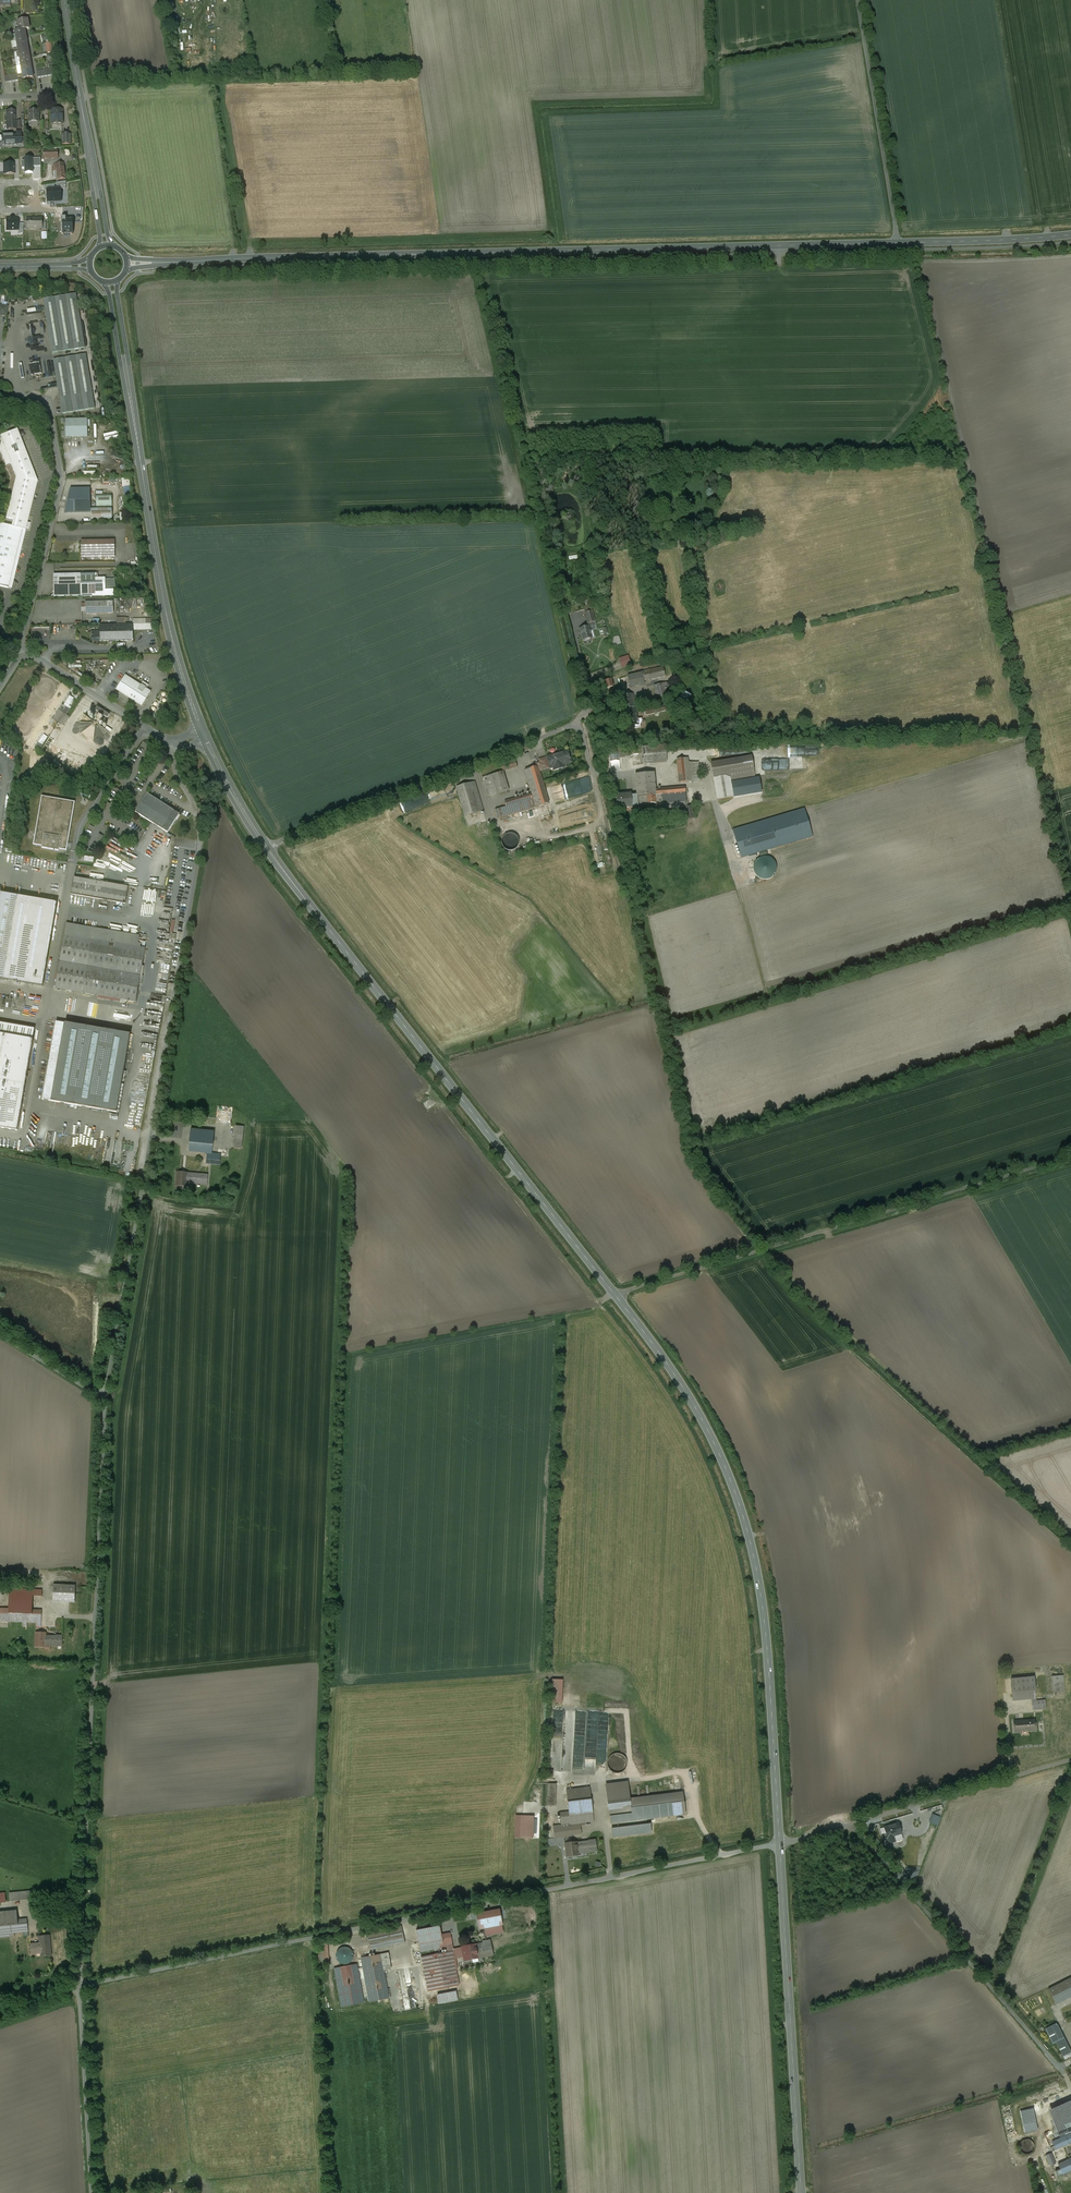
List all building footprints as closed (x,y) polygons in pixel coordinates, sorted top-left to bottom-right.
[(28,20),(23,21),(23,20),(17,21),(19,30),(25,29),(30,28),(28,20)] [(19,30),(15,31),(15,35),(16,35),(16,39),(27,38),(25,29),(19,30)] [(27,38),(16,39),(17,44),(18,47),(17,47),(17,48),(28,46),(27,38)] [(28,46),(17,48),(19,58),(30,56),(28,46)] [(30,56),(19,58),(21,66),(31,64),(30,56)] [(31,64),(21,66),(22,74),(33,72),(31,64)] [(39,110),(29,111),(30,122),(39,122),(39,121),(39,110)] [(63,115),(63,110),(51,110),(52,124),(63,124),(63,118),(63,115)] [(15,111),(6,111),(7,129),(16,129),(15,111)] [(4,143),(4,146),(22,146),(21,133),(16,133),(16,136),(7,136),(7,135),(1,135),(2,143),(4,143)] [(70,134),(62,135),(63,144),(71,144),(70,134)] [(33,167),(32,159),(25,159),(25,162),(22,162),(22,169),(25,169),(25,174),(33,173),(33,167)] [(40,159),(32,159),(33,167),(41,166),(40,159)] [(14,164),(3,164),(4,175),(15,175),(14,164)] [(64,164),(54,165),(55,171),(57,171),(58,180),(66,179),(64,164)] [(56,189),(47,190),(48,202),(62,201),(61,189),(56,189)] [(66,218),(63,218),(63,234),(73,234),(73,219),(66,219),(66,218)] [(18,219),(14,219),(10,219),(6,219),(6,231),(18,231),(18,224),(18,219)] [(42,219),(27,219),(27,229),(42,229),(43,229),(43,223),(42,219)] [(76,294),(44,299),(45,310),(27,313),(45,310),(47,321),(29,324),(47,321),(53,353),(85,348),(76,294)] [(0,306),(0,316),(7,316),(8,307),(0,306)] [(86,355),(54,360),(56,376),(38,379),(56,376),(58,387),(40,390),(58,387),(62,414),(95,409),(86,355)] [(87,437),(87,420),(66,420),(66,437),(87,437)] [(0,436),(0,451),(6,466),(11,464),(16,477),(6,518),(13,520),(11,527),(1,524),(1,525),(25,531),(26,528),(29,529),(30,524),(27,523),(37,482),(17,430),(0,436)] [(65,513),(91,513),(90,489),(70,489),(65,513)] [(0,524),(0,587),(8,589),(10,583),(12,584),(25,531),(1,525),(0,524)] [(115,540),(81,541),(82,552),(115,552),(115,540)] [(81,574),(54,575),(54,596),(81,596),(81,574)] [(113,602),(86,602),(86,608),(81,608),(82,612),(86,612),(86,614),(113,613),(113,602)] [(592,611),(585,613),(587,623),(595,621),(592,611)] [(133,624),(111,625),(111,641),(133,640),(133,624)] [(111,641),(111,625),(100,625),(100,634),(100,641),(111,641)] [(589,626),(580,629),(583,640),(592,638),(589,626)] [(612,638),(614,646),(621,644),(619,636),(612,638)] [(628,656),(619,659),(622,668),(631,665),(628,656)] [(663,667),(642,672),(644,681),(665,676),(663,667)] [(642,672),(627,676),(630,687),(644,684),(644,681),(642,672)] [(151,692),(125,676),(116,690),(142,706),(151,692)] [(668,682),(654,685),(658,700),(668,697),(667,693),(671,693),(668,682)] [(690,696),(684,692),(681,699),(686,702),(690,696)] [(632,694),(622,696),(629,727),(635,725),(635,728),(641,726),(641,724),(642,722),(642,720),(642,718),(637,719),(634,707),(635,707),(632,694)] [(664,705),(644,710),(646,715),(665,710),(664,705)] [(59,711),(54,719),(63,725),(68,717),(59,711)] [(665,745),(641,747),(643,763),(667,762),(665,745)] [(567,750),(557,753),(557,754),(547,757),(550,767),(557,765),(558,767),(564,766),(563,763),(571,761),(567,750)] [(751,757),(711,763),(714,778),(730,775),(731,780),(755,776),(751,757)] [(693,763),(688,763),(688,758),(677,759),(679,783),(695,781),(693,763)] [(515,760),(501,764),(503,771),(517,767),(515,760)] [(538,766),(527,770),(533,789),(534,789),(539,806),(549,803),(544,786),(538,766)] [(503,772),(482,778),(488,797),(508,791),(503,772)] [(654,773),(644,774),(646,804),(647,804),(656,803),(655,789),(654,773)] [(644,774),(635,774),(637,796),(637,797),(638,797),(639,806),(647,805),(647,804),(646,804),(644,774)] [(730,775),(714,778),(717,800),(734,797),(731,780),(730,775)] [(475,782),(456,787),(464,816),(483,811),(475,782)] [(685,787),(655,789),(656,803),(656,805),(664,805),(664,808),(687,806),(685,787)] [(180,814),(147,793),(135,812),(151,822),(168,833),(180,814)] [(531,794),(505,802),(506,807),(495,810),(497,819),(530,809),(528,801),(532,800),(531,794)] [(631,795),(621,796),(621,795),(616,795),(617,808),(632,807),(639,806),(638,797),(637,797),(637,796),(631,796),(631,795)] [(74,802),(42,797),(34,844),(42,846),(42,848),(43,848),(59,851),(59,850),(59,849),(66,850),(67,847),(68,848),(69,844),(67,844),(74,802)] [(693,806),(685,807),(686,819),(694,818),(693,806)] [(519,846),(519,842),(518,839),(516,836),(513,834),(510,833),(506,834),(503,836),(501,839),(501,843),(501,846),(503,849),(507,851),(510,852),(514,851),(517,849),(519,846)] [(767,857),(763,857),(759,858),(756,861),(754,864),(753,867),(754,871),(755,874),(757,877),(761,879),(765,880),(769,879),(772,878),(775,875),(776,871),(777,867),(775,864),(773,860),(770,858),(767,857)] [(128,887),(74,877),(72,894),(126,904),(128,887)] [(0,893),(0,979),(4,980),(19,896),(0,893)] [(19,896),(4,980),(16,982),(30,900),(29,900),(29,898),(19,896)] [(57,905),(30,900),(16,982),(43,986),(57,905)] [(140,936),(66,924),(64,935),(92,939),(141,948),(141,944),(138,944),(140,936)] [(92,939),(64,935),(55,988),(82,993),(92,939)] [(141,948),(92,939),(82,993),(136,1002),(145,949),(141,948)] [(130,1034),(56,1021),(42,1100),(117,1113),(130,1034)] [(0,1034),(0,1128),(18,1131),(33,1040),(0,1034)] [(244,1127),(236,1126),(233,1148),(242,1149),(244,1127)] [(215,1132),(191,1129),(189,1143),(190,1143),(213,1146),(215,1132)] [(213,1146),(190,1143),(189,1151),(208,1153),(207,1164),(220,1165),(221,1157),(215,1156),(215,1154),(212,1154),(213,1146)] [(208,1175),(188,1173),(178,1172),(177,1186),(187,1187),(187,1183),(207,1185),(208,1175)] [(75,1586),(54,1585),(53,1602),(75,1603),(75,1586)] [(42,1590),(10,1589),(9,1614),(8,1622),(22,1623),(22,1626),(27,1626),(27,1623),(36,1623),(36,1627),(41,1627),(42,1610),(33,1610),(33,1596),(42,1596),(42,1590)] [(46,1633),(36,1633),(36,1647),(45,1647),(45,1646),(62,1646),(63,1636),(57,1636),(57,1637),(46,1636),(46,1633)] [(1063,1676),(1051,1677),(1052,1692),(1064,1691),(1063,1676)] [(1033,1677),(1010,1679),(1012,1701),(1035,1699),(1033,1677)] [(561,1704),(562,1680),(553,1680),(552,1704),(561,1704)] [(1031,1701),(1032,1710),(1045,1709),(1044,1700),(1031,1701)] [(1034,1719),(1013,1721),(1014,1732),(1035,1731),(1034,1719)] [(627,1767),(627,1763),(626,1760),(624,1756),(621,1754),(617,1754),(613,1754),(610,1757),(608,1760),(607,1764),(608,1768),(610,1771),(614,1773),(618,1774),(621,1773),(625,1771),(627,1767)] [(627,1783),(606,1785),(611,1824),(686,1815),(683,1792),(629,1799),(627,1783)] [(557,1784),(548,1784),(547,1806),(556,1806),(557,1784)] [(590,1787),(566,1790),(569,1812),(560,1813),(561,1825),(553,1826),(555,1838),(563,1837),(563,1838),(572,1836),(572,1835),(574,1835),(581,1834),(580,1824),(594,1822),(594,1821),(593,1814),(591,1800),(590,1787)] [(534,1816),(516,1816),(515,1838),(533,1839),(534,1816)] [(650,1824),(619,1828),(612,1829),(613,1838),(619,1837),(651,1833),(650,1824)] [(898,1824),(884,1828),(887,1838),(888,1838),(889,1843),(895,1842),(894,1836),(901,1834),(898,1824)] [(589,1841),(589,1842),(576,1843),(576,1842),(572,1843),(565,1844),(567,1855),(578,1854),(578,1853),(581,1852),(581,1853),(596,1851),(597,1851),(595,1840),(589,1841)] [(37,1890),(9,1893),(10,1902),(38,1899),(37,1890)] [(0,1912),(0,1935),(9,1934),(10,1937),(15,1937),(14,1933),(23,1932),(24,1937),(29,1937),(27,1919),(18,1920),(17,1910),(0,1912)] [(499,1915),(478,1919),(480,1930),(502,1926),(499,1915)] [(450,1930),(441,1932),(441,1931),(440,1926),(416,1930),(421,1952),(434,1950),(453,1946),(450,1930)] [(401,1927),(367,1934),(370,1950),(405,1943),(402,1929),(401,1927)] [(49,1936),(40,1937),(40,1944),(31,1945),(30,1944),(31,1955),(32,1955),(32,1954),(43,1953),(44,1957),(51,1956),(49,1936)] [(463,1951),(464,1957),(465,1961),(493,1956),(491,1940),(483,1942),(483,1944),(472,1946),(472,1945),(466,1946),(467,1950),(463,1951)] [(453,1946),(434,1950),(435,1954),(421,1957),(424,1969),(429,1969),(432,1988),(448,1985),(449,1988),(459,1986),(455,1966),(457,1965),(455,1958),(454,1950),(453,1946)] [(353,1959),(354,1956),(353,1952),(351,1949),(348,1948),(345,1947),(341,1948),(339,1950),(337,1953),(336,1956),(337,1959),(339,1962),(342,1964),(345,1965),(348,1964),(351,1962),(353,1959)] [(464,1957),(463,1951),(463,1948),(454,1950),(455,1958),(464,1957)] [(382,1954),(361,1958),(369,2002),(385,1999),(389,1999),(382,1959),(386,1959),(385,1954),(382,1954)] [(357,1964),(335,1969),(342,2007),(364,2003),(357,1964)] [(1055,2004),(1070,1997),(1070,1978),(1048,1990),(1055,2004)] [(457,1992),(437,1996),(439,2004),(458,2000),(457,1992)] [(1046,2029),(1053,2044),(1056,2043),(1065,2060),(1070,2057),(1070,2053),(1056,2024),(1046,2029)] [(1048,2110),(1061,2138),(1053,2142),(1056,2150),(1070,2143),(1070,2102),(1070,2101),(1048,2110)] [(1033,2109),(1021,2111),(1026,2133),(1038,2131),(1033,2109)] [(1046,2155),(1050,2166),(1055,2164),(1051,2153),(1046,2155)] [(1058,2164),(1063,2175),(1070,2171),(1070,2158),(1058,2164)]
